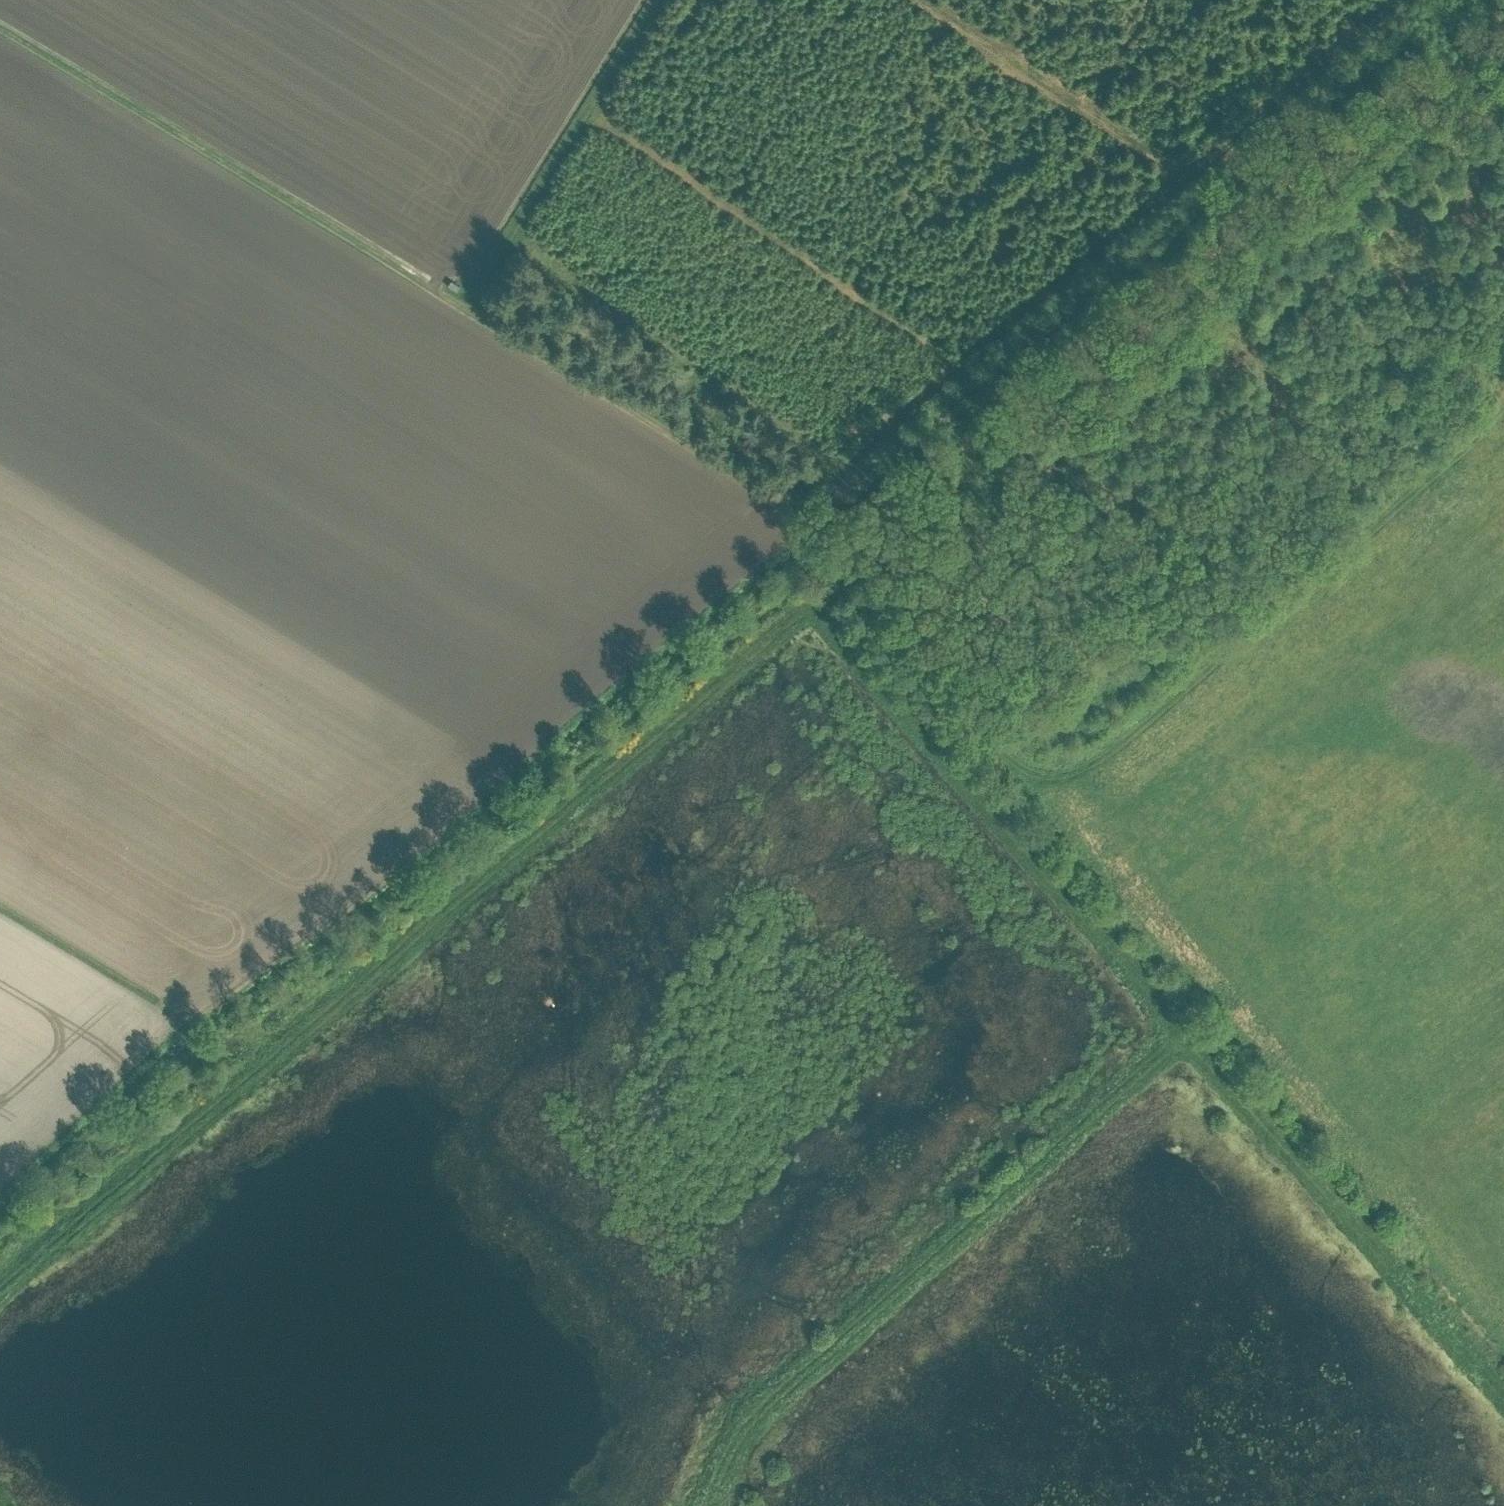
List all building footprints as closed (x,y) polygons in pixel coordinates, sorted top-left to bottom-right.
[(450,279),(447,284),(456,289),(459,285),(450,279)]
